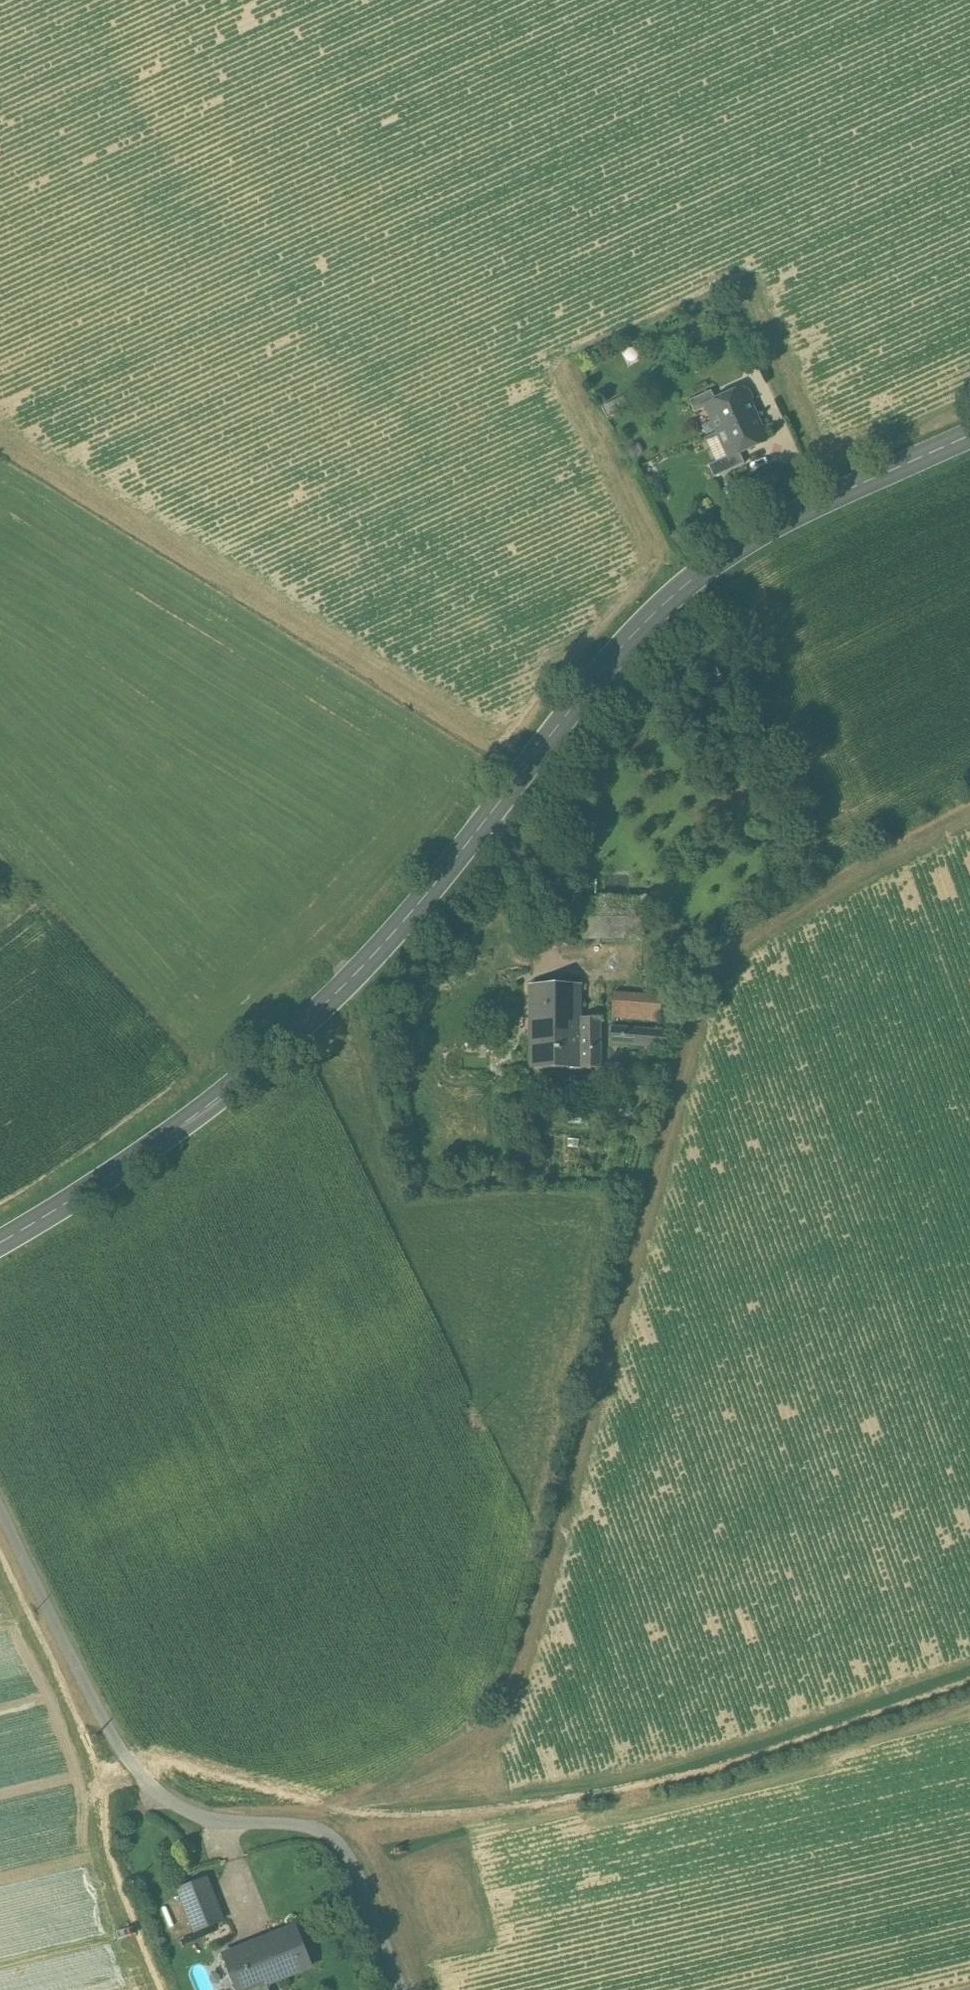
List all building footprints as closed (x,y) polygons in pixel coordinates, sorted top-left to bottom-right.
[(716,402),(706,407),(707,408),(718,432),(755,416),(750,405),(752,399),(748,392),(743,390),(716,402)] [(711,392),(690,401),(695,414),(707,408),(706,407),(716,402),(711,392)] [(626,394),(603,407),(616,430),(638,418),(626,394)] [(755,416),(718,432),(729,457),(730,458),(740,454),(766,441),(768,436),(765,429),(760,427),(755,416)] [(740,454),(730,458),(729,457),(709,466),(714,478),(744,465),(740,454)] [(592,985),(531,985),(530,1068),(581,1068),(581,1018),(593,1018),(592,985)] [(613,1023),(660,1024),(660,996),(615,995),(613,1023)] [(593,1018),(581,1018),(581,1068),(600,1068),(600,1018),(593,1018)] [(668,1031),(612,1026),(611,1043),(667,1048),(668,1031)] [(205,1878),(179,1889),(196,1932),(222,1921),(205,1878)] [(250,1948),(249,1945),(223,1955),(237,1989),(242,1989),(270,1979),(276,1976),(277,1979),(312,1966),(296,1926),(294,1927),(295,1930),(250,1948)] [(270,1979),(242,1989),(274,1989),(270,1979)]
